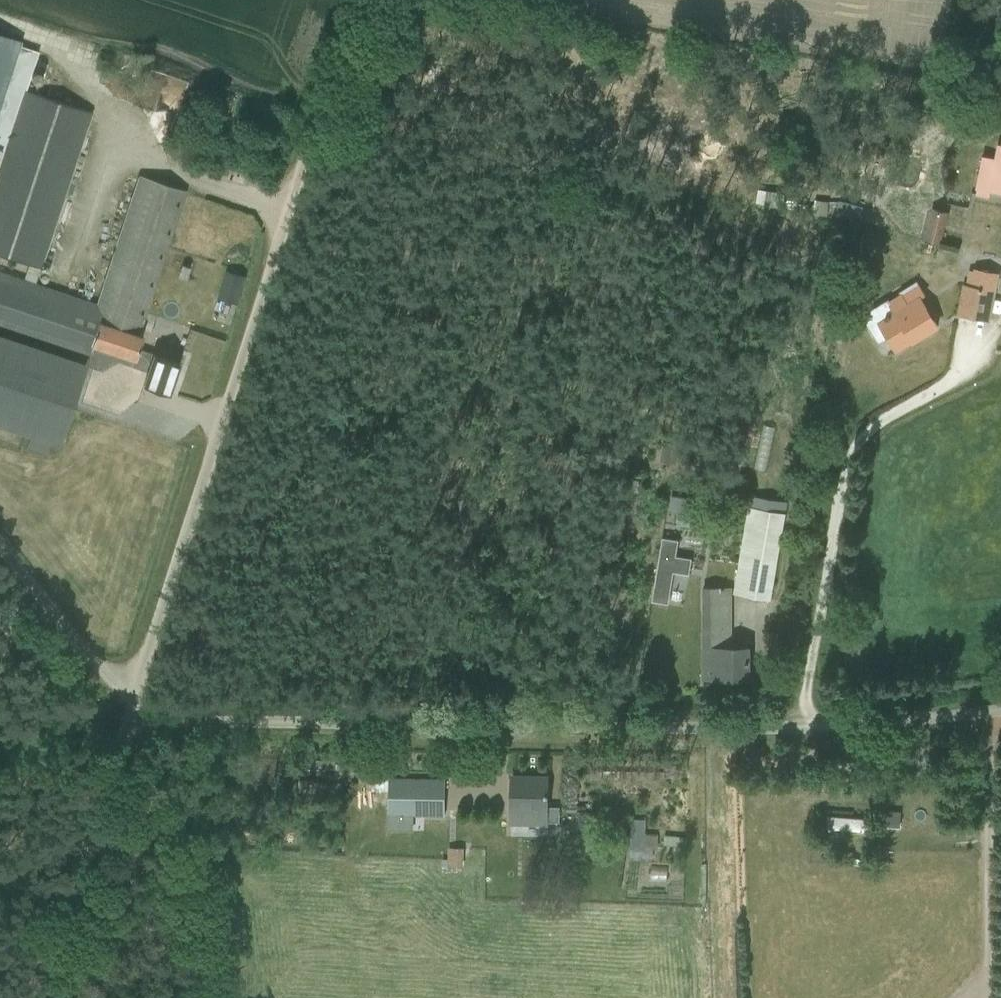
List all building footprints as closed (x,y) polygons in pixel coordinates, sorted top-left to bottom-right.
[(25,91),(38,51),(19,45),(20,40),(0,34),(0,166),(25,91)] [(88,354),(91,345),(133,359),(138,350),(142,336),(137,335),(185,190),(166,184),(142,176),(97,311),(31,289),(39,267),(40,268),(91,112),(25,91),(0,166),(0,254),(28,264),(23,279),(0,271),(0,324),(88,354)] [(974,195),(987,198),(988,191),(1000,194),(1000,144),(997,144),(993,158),(981,155),(974,189),(975,189),(974,195)] [(931,207),(922,240),(940,244),(948,212),(931,207)] [(226,272),(223,282),(241,288),(244,278),(226,272)] [(961,294),(957,314),(959,314),(989,320),(995,291),(993,290),(963,284),(961,294)] [(937,326),(926,309),(920,298),(924,296),(918,286),(904,294),(892,302),(888,304),(894,314),(882,321),(878,324),(894,351),(899,348),(911,340),(912,341),(937,326)] [(845,304),(848,304),(853,304),(853,297),(853,290),(851,290),(845,290),(845,297),(845,304)] [(86,363),(0,334),(0,426),(58,445),(59,442),(70,408),(73,400),(86,363)] [(138,350),(133,359),(131,367),(147,372),(143,385),(168,393),(178,363),(138,350)] [(752,494),(749,508),(734,593),(768,599),(786,500),(752,494)] [(661,537),(651,599),(667,602),(672,570),(688,573),(690,558),(674,555),(677,539),(661,537)] [(703,678),(747,678),(747,647),(729,647),(729,588),(703,587),(703,678)] [(559,807),(546,807),(547,777),(530,777),(530,781),(511,781),(510,824),(532,825),(546,825),(546,822),(558,822),(559,807)] [(444,780),(388,779),(387,813),(443,814),(444,780)] [(900,827),(900,811),(883,810),(882,826),(900,827)] [(826,816),(825,828),(868,831),(869,819),(826,816)] [(638,862),(638,847),(616,846),(615,861),(638,862)] [(462,866),(463,848),(447,847),(447,866),(462,866)]
